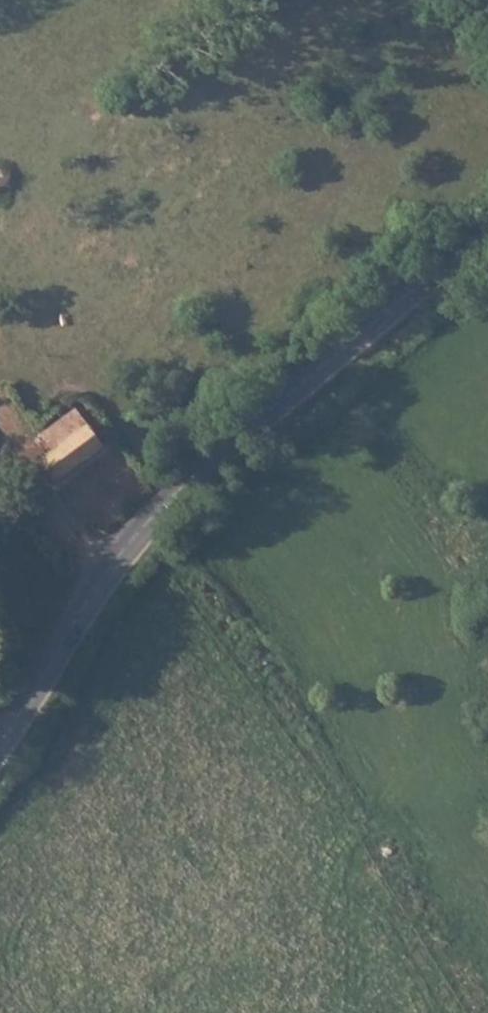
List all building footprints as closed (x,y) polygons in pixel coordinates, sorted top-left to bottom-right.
[(102,447),(77,413),(43,438),(55,454),(41,464),(55,483),(102,447)]
